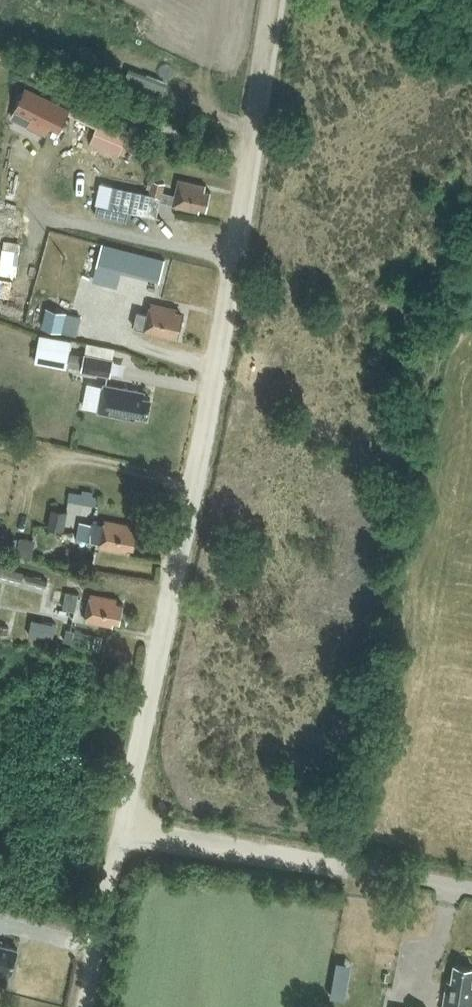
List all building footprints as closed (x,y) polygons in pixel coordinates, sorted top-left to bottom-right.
[(160,100),(167,76),(126,66),(119,90),(160,100)] [(60,129),(70,109),(26,87),(16,107),(32,115),(28,124),(47,133),(51,124),(60,129)] [(163,194),(152,192),(151,193),(114,185),(110,206),(99,204),(97,214),(127,221),(130,211),(161,218),(162,215),(158,214),(161,200),(175,203),(175,204),(201,210),(202,205),(208,207),(212,190),(205,188),(206,184),(180,178),(177,193),(164,190),(163,194)] [(154,184),(149,183),(148,188),(152,189),(152,192),(163,194),(164,190),(166,182),(154,180),(154,184)] [(18,272),(17,242),(1,242),(3,272),(18,272)] [(103,242),(97,264),(159,280),(165,258),(103,242)] [(185,274),(187,260),(176,258),(173,271),(185,274)] [(184,314),(177,313),(178,308),(152,302),(150,312),(138,310),(135,326),(173,334),(174,330),(180,332),(184,314)] [(67,311),(48,306),(43,325),(62,330),(67,311)] [(33,362),(67,365),(69,335),(36,332),(33,362)] [(72,351),(69,366),(83,369),(86,353),(72,351)] [(110,374),(114,358),(86,353),(83,369),(110,374)] [(90,383),(86,407),(101,410),(101,411),(136,418),(137,413),(149,416),(153,396),(146,395),(146,392),(106,384),(106,386),(90,383)] [(93,490),(70,489),(69,499),(93,500),(93,490)] [(48,527),(64,531),(68,510),(52,507),(48,527)] [(102,542),(101,546),(128,551),(129,546),(132,546),(135,529),(132,528),(132,524),(106,519),(105,523),(94,521),(93,523),(90,539),(90,540),(102,542)] [(90,539),(93,523),(81,521),(78,537),(90,539)] [(66,608),(78,610),(81,595),(69,592),(66,608)] [(114,625),(115,619),(118,620),(122,602),(118,602),(119,598),(93,593),(88,620),(114,625)] [(72,642),(75,630),(67,628),(64,640),(72,642)] [(17,948),(0,943),(0,971),(2,972),(3,968),(11,970),(17,948)] [(332,957),(329,995),(345,996),(347,959),(332,957)] [(455,963),(453,978),(448,978),(444,1006),(471,1006),(471,965),(455,963)]
